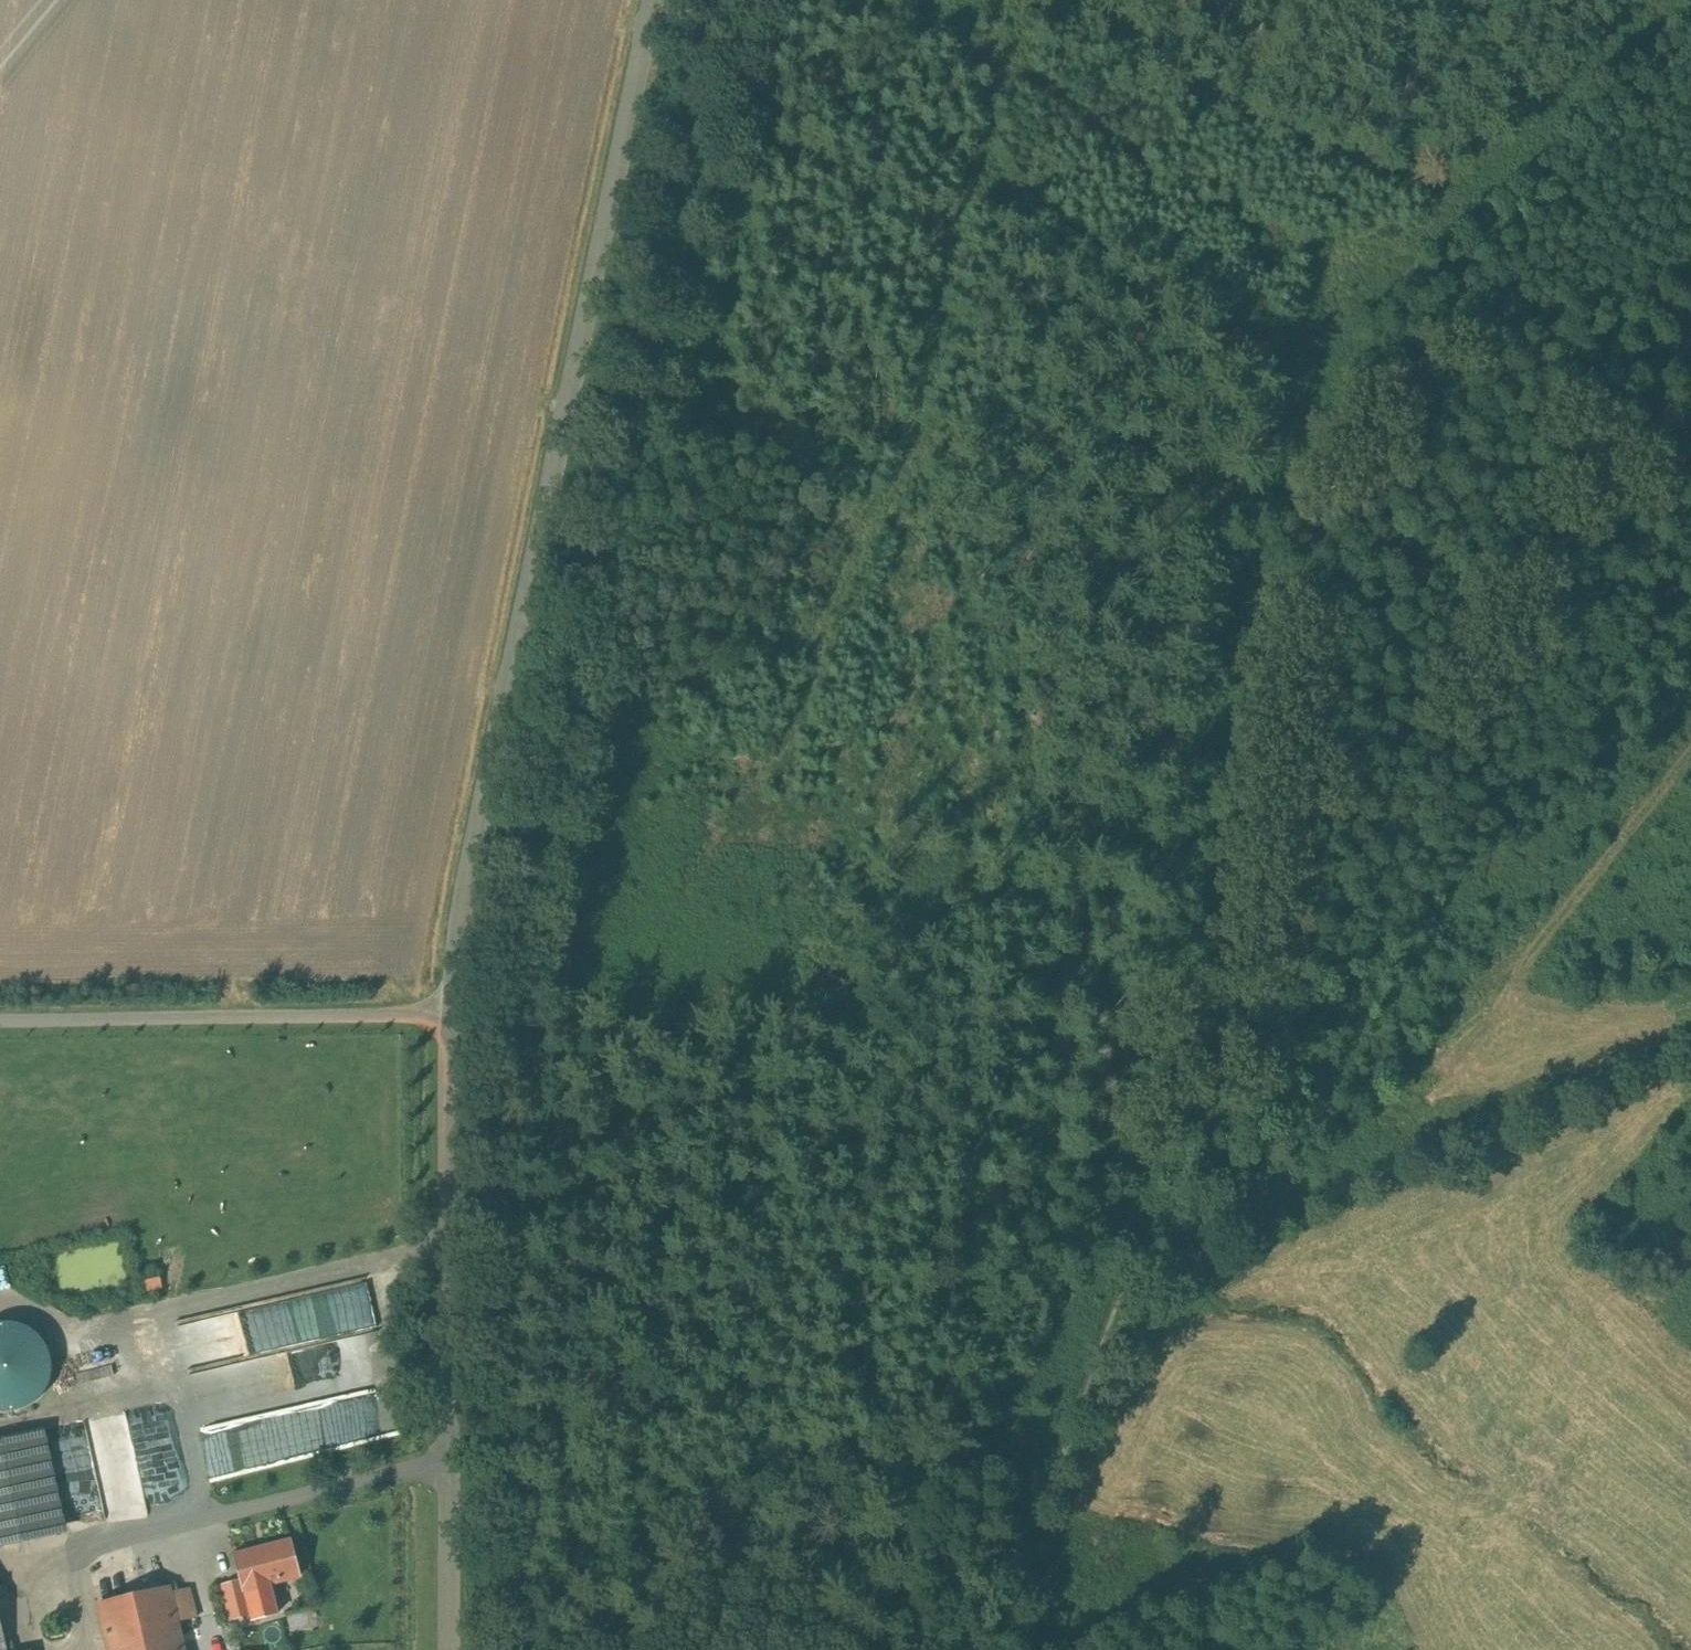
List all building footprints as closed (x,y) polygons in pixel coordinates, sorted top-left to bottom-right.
[(329,1284),(341,1333),(380,1324),(369,1275),(329,1284)] [(357,1330),(193,1368),(203,1410),(367,1373),(357,1330)] [(127,1410),(88,1418),(110,1525),(149,1517),(127,1410)] [(0,1445),(0,1556),(67,1542),(45,1436),(0,1445)] [(291,1541),(235,1555),(244,1590),(300,1575),(291,1541)] [(109,1649),(184,1649),(169,1586),(98,1603),(109,1649)]
